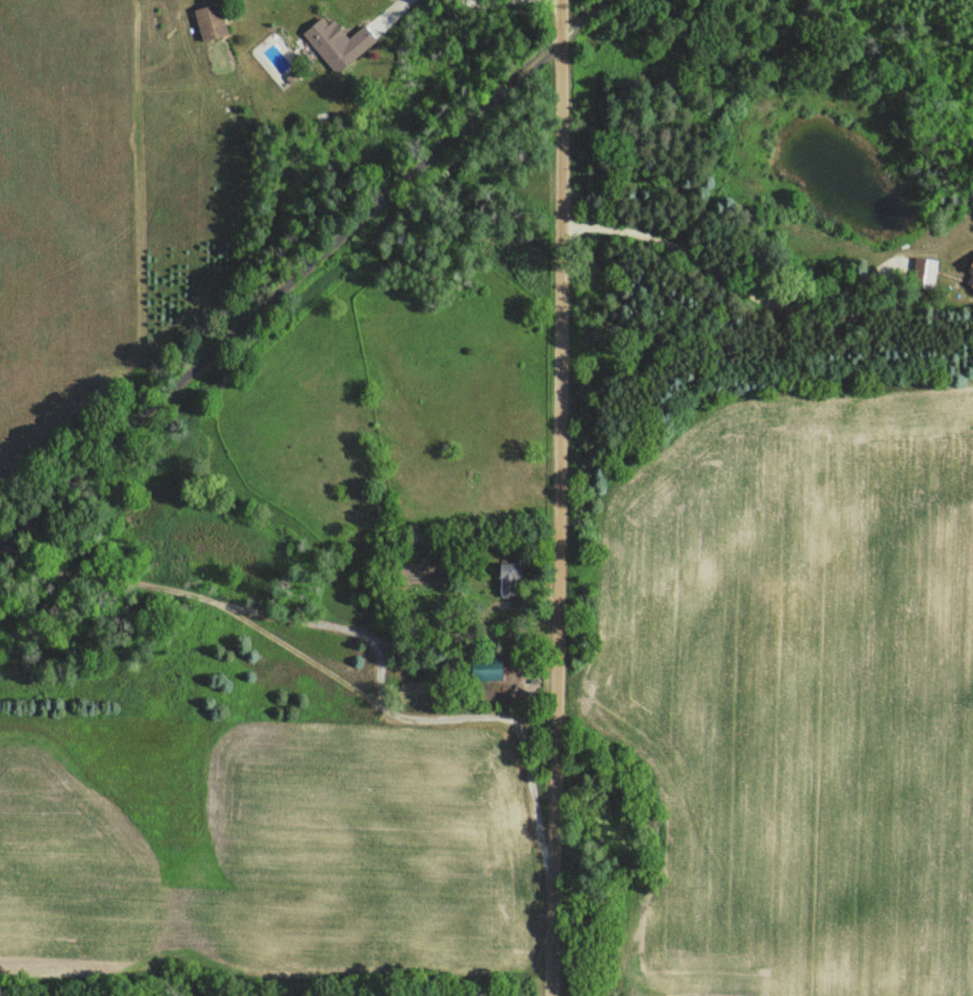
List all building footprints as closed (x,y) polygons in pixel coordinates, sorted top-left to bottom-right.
[(198,44),(225,38),(218,6),(191,12),(198,44)] [(333,77),(376,44),(363,28),(342,44),(322,18),(301,34),(333,77)] [(917,291),(936,291),(936,261),(917,261),(917,291)] [(497,566),(497,599),(518,599),(518,566),(497,566)] [(462,683),(499,683),(499,663),(462,663),(462,683)]
